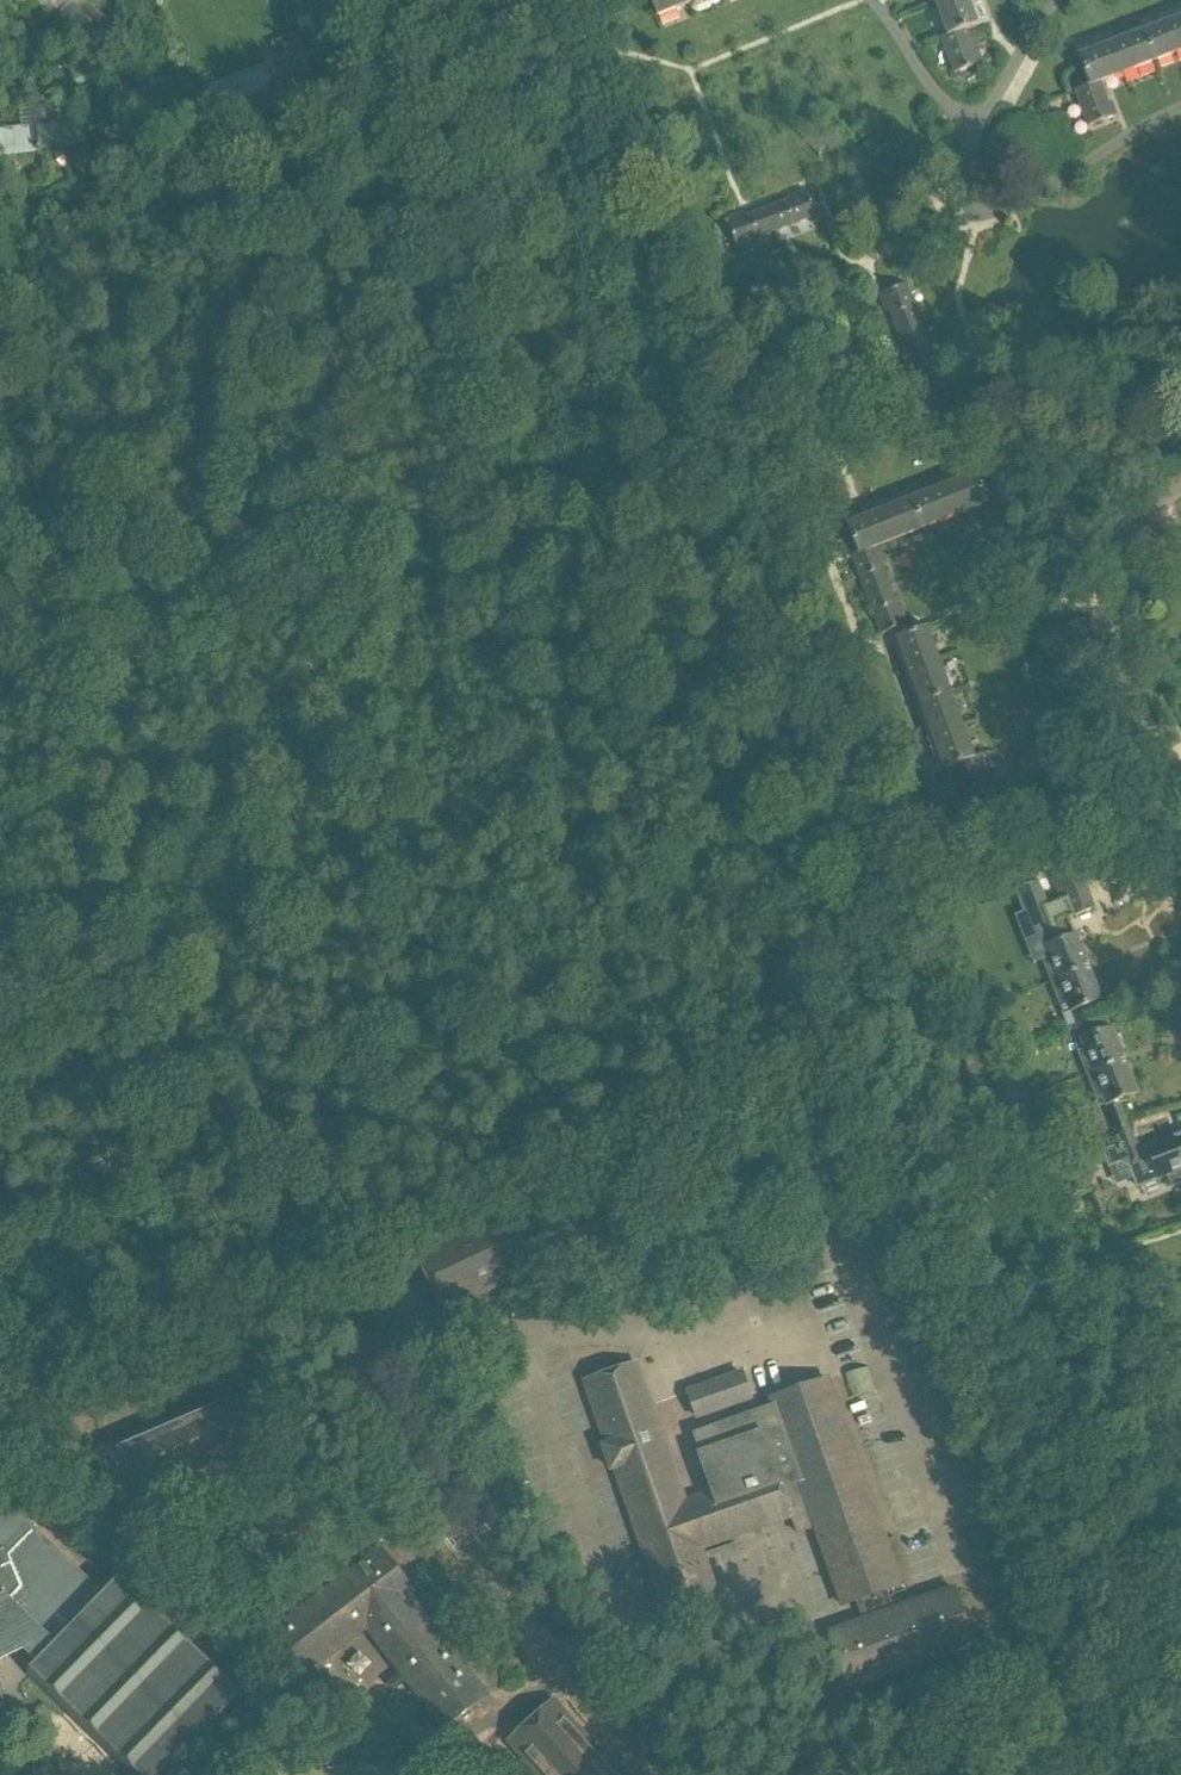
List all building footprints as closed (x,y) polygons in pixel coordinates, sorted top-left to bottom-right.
[(687,0),(650,0),(657,19),(690,5),(687,0)] [(967,27),(982,22),(974,0),(941,0),(936,2),(948,34),(967,27)] [(1142,27),(1155,60),(1180,51),(1180,31),(1175,15),(1142,27)] [(948,34),(941,36),(955,72),(983,61),(978,48),(975,49),(967,27),(948,34)] [(1110,40),(1122,73),(1155,61),(1142,27),(1130,32),(1126,33),(1110,40)] [(272,43),(291,94),(325,82),(319,66),(324,63),(318,45),(313,47),(307,30),(272,43)] [(1122,73),(1110,40),(1077,52),(1089,85),(1100,81),(1122,73)] [(1089,85),(1075,90),(1089,127),(1117,116),(1112,103),(1109,104),(1100,81),(1089,85)] [(76,115),(56,117),(55,108),(21,111),(23,127),(0,129),(0,157),(34,154),(34,150),(79,146),(79,142),(86,141),(85,121),(77,121),(76,115)] [(767,208),(776,232),(816,217),(806,190),(788,196),(789,200),(767,208)] [(736,246),(776,232),(767,208),(745,216),(744,213),(726,220),(736,246)] [(898,332),(921,324),(906,284),(880,293),(886,311),(890,310),(898,332)] [(921,324),(898,332),(907,353),(903,354),(910,373),(936,363),(921,324)] [(975,468),(942,481),(956,515),(989,502),(975,468)] [(942,481),(910,494),(923,528),(956,515),(942,481)] [(893,501),(877,507),(891,541),(903,536),(923,528),(910,494),(897,499),(893,501)] [(845,520),(858,553),(878,545),(879,546),(891,541),(877,507),(845,520)] [(878,545),(858,553),(852,556),(867,595),(890,587),(881,565),(885,563),(879,546),(878,545)] [(890,587),(867,595),(882,635),(908,625),(901,607),(898,608),(890,587)] [(927,627),(893,639),(905,672),(939,659),(927,627)] [(905,672),(916,705),(950,692),(939,659),(905,672)] [(916,705),(928,738),(962,724),(950,692),(916,705)] [(962,724),(928,738),(940,771),(957,765),(974,757),(962,724)] [(974,757),(957,765),(965,786),(962,787),(967,801),(995,790),(982,754),(974,757)] [(1053,878),(1043,882),(1045,887),(1046,890),(1051,888),(1053,892),(1058,890),(1084,879),(1079,867),(1053,878)] [(1058,890),(1053,892),(1059,906),(1063,904),(1090,894),(1084,879),(1058,890)] [(1030,886),(1016,892),(1027,922),(1041,917),(1030,886)] [(1090,894),(1063,904),(1069,919),(1095,908),(1090,894)] [(1049,956),(1042,958),(1051,982),(1052,981),(1090,967),(1077,934),(1045,946),(1049,956)] [(1052,981),(1051,982),(1060,1006),(1066,1004),(1069,1012),(1063,1014),(1068,1028),(1075,1026),(1075,1025),(1076,1025),(1090,1020),(1085,1008),(1103,1000),(1090,967),(1052,981)] [(1076,1025),(1081,1039),(1085,1050),(1080,1052),(1089,1074),(1126,1059),(1113,1026),(1095,1033),(1090,1020),(1076,1025)] [(1112,1146),(1133,1137),(1118,1101),(1139,1092),(1126,1059),(1089,1074),(1097,1096),(1103,1094),(1118,1134),(1108,1138),(1112,1146)] [(999,1109),(1019,1101),(1010,1078),(990,1085),(999,1109)] [(1094,1155),(1098,1166),(1108,1163),(1110,1168),(1121,1164),(1131,1168),(1139,1189),(1168,1178),(1170,1183),(1180,1179),(1180,1142),(1178,1135),(1140,1149),(1137,1138),(1136,1138),(1135,1136),(1133,1137),(1121,1142),(1112,1146),(1110,1147),(1110,1149),(1094,1155)] [(543,1195),(494,1218),(418,1253),(418,1251),(416,1251),(444,1311),(445,1311),(445,1309),(567,1252),(569,1251),(570,1253),(571,1252),(556,1218),(544,1192),(542,1193),(543,1195)] [(684,1503),(636,1366),(638,1365),(638,1364),(584,1383),(585,1384),(587,1383),(608,1445),(604,1447),(612,1470),(616,1468),(664,1606),(662,1606),(663,1608),(716,1589),(716,1588),(714,1589),(700,1548),(790,1516),(791,1518),(792,1518),(798,1533),(816,1527),(843,1604),(841,1604),(842,1606),(858,1600),(865,1620),(832,1632),(831,1631),(830,1631),(850,1690),(852,1690),(851,1688),(972,1646),(973,1648),(974,1647),(954,1588),(952,1588),(953,1590),(892,1610),(885,1590),(901,1585),(900,1584),(899,1584),(882,1535),(828,1382),(829,1381),(829,1380),(770,1400),(770,1402),(772,1401),(773,1406),(694,1434),(700,1453),(698,1454),(712,1494),(684,1503)] [(688,1392),(697,1417),(751,1398),(742,1374),(688,1392)] [(257,1452),(231,1392),(230,1393),(231,1395),(98,1452),(97,1450),(96,1451),(123,1510),(124,1510),(123,1508),(255,1451),(256,1453),(257,1452)] [(83,1726),(132,1773),(136,1769),(142,1774),(157,1774),(237,1694),(122,1582),(107,1597),(11,1504),(0,1509),(0,1657),(2,1654),(6,1659),(7,1658),(6,1656),(12,1650),(16,1654),(17,1653),(15,1651),(22,1645),(35,1671),(49,1685),(45,1688),(83,1726)] [(367,1625),(410,1681),(445,1727),(485,1697),(407,1595),(412,1591),(382,1551),(278,1631),(303,1664),(294,1670),(321,1706),(343,1690),(320,1661),(367,1625)] [(553,1702),(509,1742),(538,1774),(617,1774),(553,1702)]
